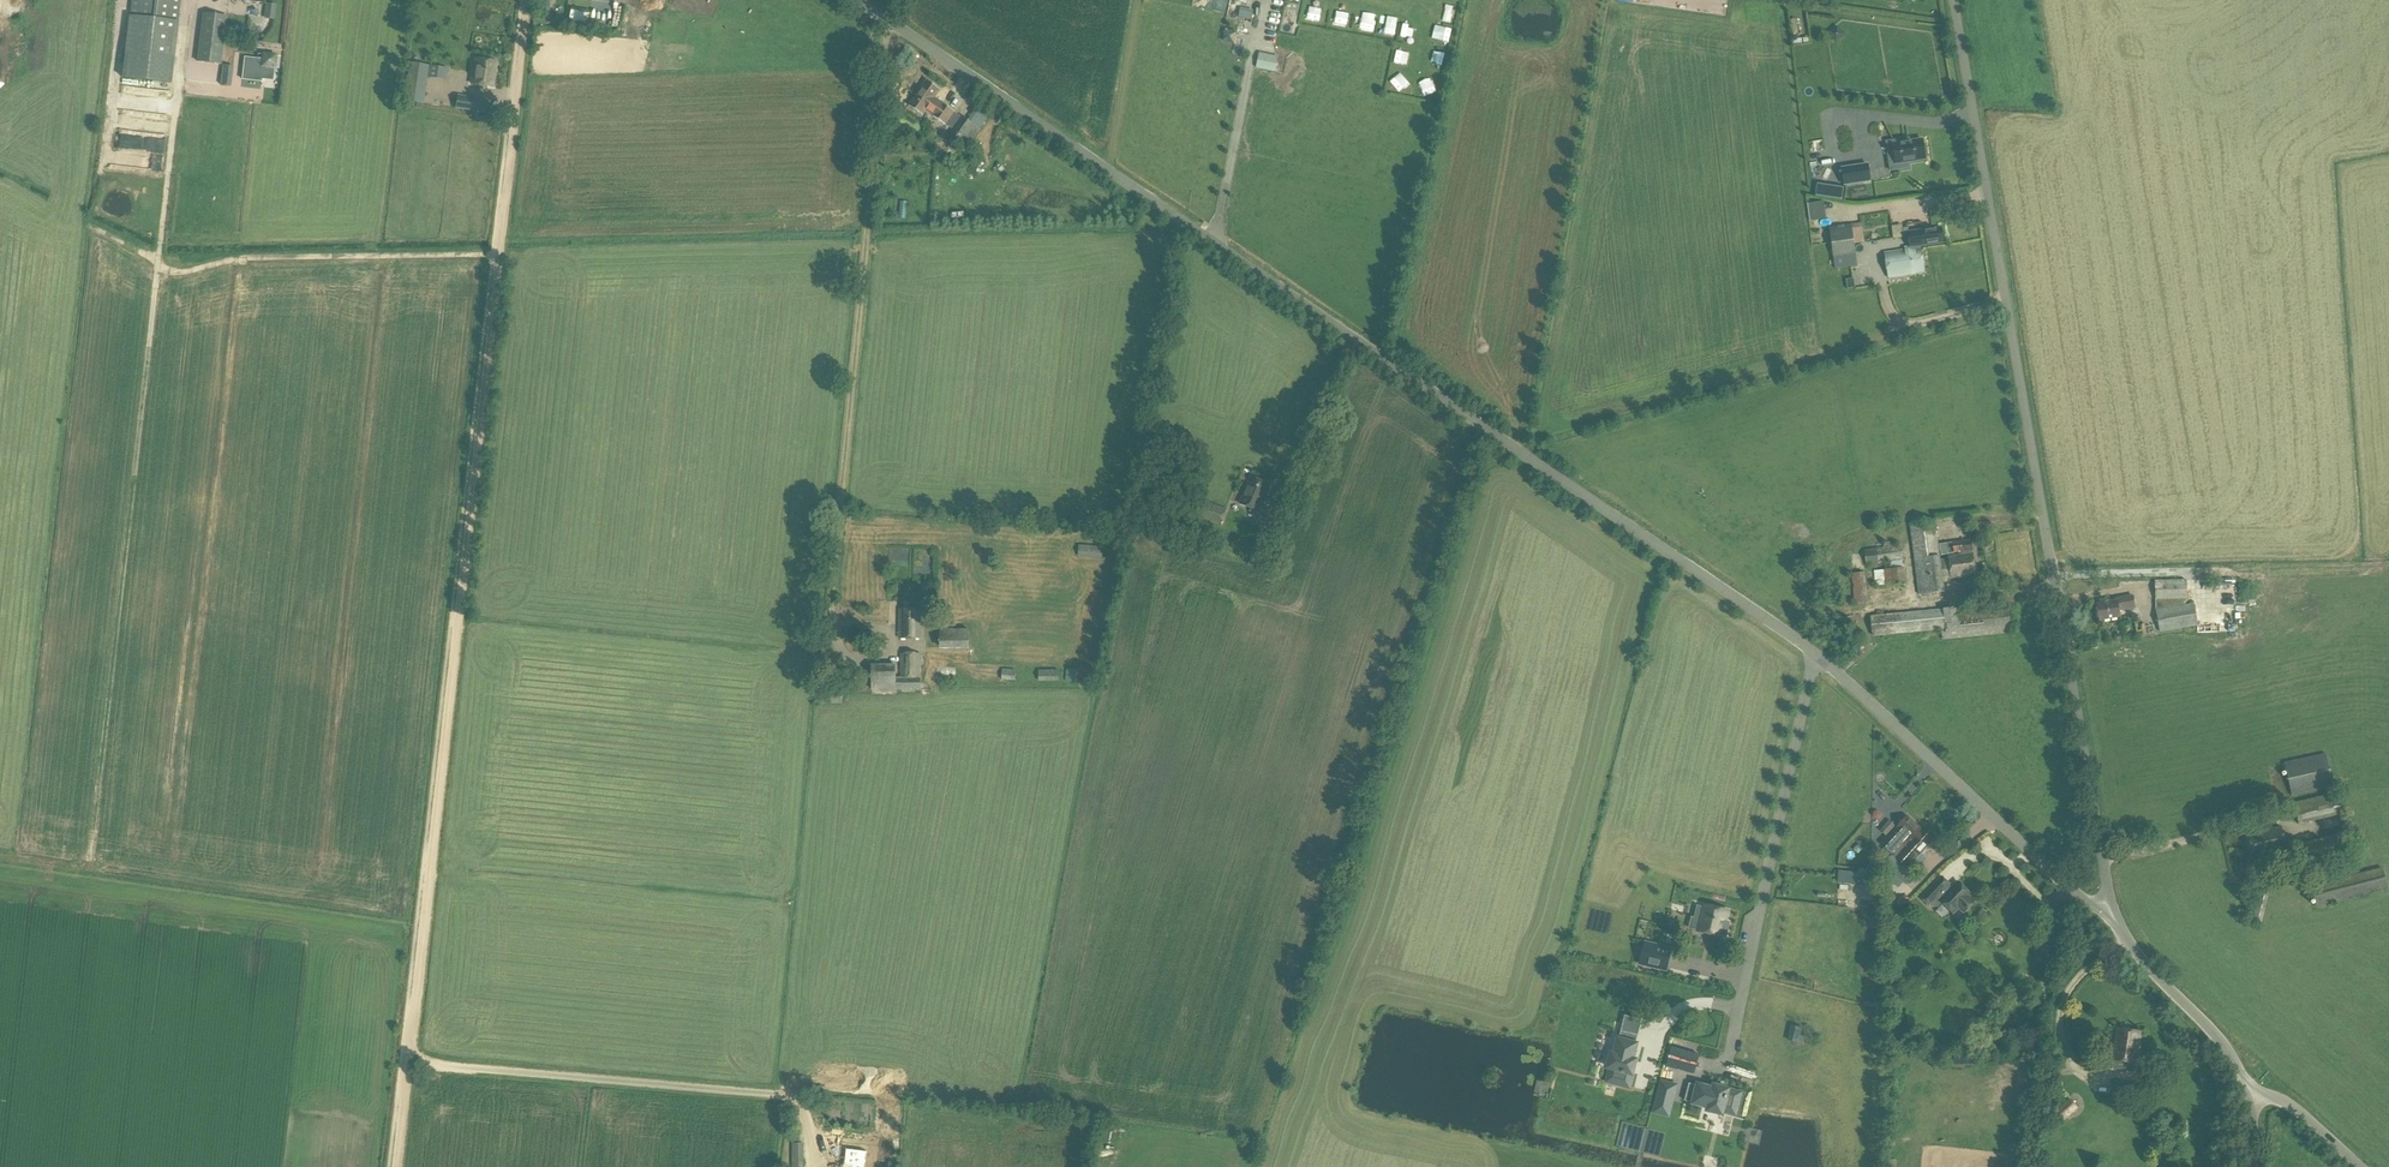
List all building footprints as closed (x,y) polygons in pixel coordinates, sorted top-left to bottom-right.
[(11,0),(0,0),(0,15),(9,16),(11,0)] [(123,77),(171,83),(181,0),(132,0),(123,77)] [(566,0),(549,0),(549,10),(565,11),(566,0)] [(571,8),(569,22),(588,25),(591,11),(571,8)] [(1314,12),(1300,9),(1298,21),(1312,24),(1314,12)] [(1232,10),(1232,19),(1248,19),(1248,10),(1232,10)] [(267,12),(266,20),(276,21),(277,13),(267,12)] [(1375,37),(1384,37),(1384,24),(1375,24),(1375,37)] [(202,26),(197,62),(221,65),(226,28),(202,26)] [(1398,54),(1391,53),(1388,65),(1395,67),(1398,54)] [(243,78),(262,80),(263,67),(280,69),(281,58),(259,56),(258,58),(245,56),(243,78)] [(475,59),(471,84),(494,88),(498,63),(475,59)] [(411,63),(405,102),(425,105),(431,66),(411,63)] [(223,66),(221,85),(231,86),(234,67),(223,66)] [(1384,84),(1393,94),(1399,89),(1390,79),(1384,84)] [(927,81),(909,106),(923,116),(926,113),(936,98),(941,91),(927,81)] [(2271,96),(2265,81),(2250,86),(2256,101),(2271,96)] [(1427,82),(1414,86),(1418,98),(1430,94),(1427,82)] [(458,97),(456,109),(486,114),(487,108),(488,102),(458,97)] [(946,127),(956,112),(942,103),(936,98),(926,113),(932,117),(946,127)] [(965,152),(981,130),(976,126),(968,121),(963,117),(962,117),(950,135),(946,140),(952,143),(948,148),(955,153),(958,148),(965,152)] [(117,149),(133,150),(134,137),(118,137),(117,149)] [(135,138),(135,150),(160,151),(160,138),(135,138)] [(1901,139),(1886,142),(1890,171),(1909,168),(1908,162),(1925,160),(1924,154),(1926,154),(1925,145),(1923,145),(1922,139),(1901,142),(1901,139)] [(1867,165),(1841,169),(1844,186),(1870,181),(1867,165)] [(1852,225),(1830,228),(1834,257),(1856,254),(1852,225)] [(1921,249),(1921,246),(1946,243),(1943,227),(1910,232),(1909,228),(1902,229),(1904,240),(1909,239),(1911,251),(1921,249)] [(1925,273),(1921,249),(1911,251),(1885,254),(1889,279),(1925,273)] [(1249,475),(1238,503),(1259,511),(1270,483),(1249,475)] [(1207,502),(1200,520),(1220,528),(1227,510),(1207,502)] [(1930,506),(1912,507),(1913,517),(1931,515),(1930,506)] [(1935,521),(1909,524),(1914,560),(1940,557),(1935,521)] [(1256,538),(1252,548),(1272,556),(1275,545),(1256,538)] [(1322,559),(1323,540),(1311,540),(1310,559),(1322,559)] [(1971,540),(1938,544),(1939,555),(1954,553),(1954,557),(1972,554),(1971,540)] [(1080,545),(1079,557),(1103,559),(1104,547),(1080,545)] [(1901,545),(1864,551),(1866,566),(1903,561),(1901,545)] [(1972,554),(1954,557),(1948,557),(1949,559),(1951,577),(1951,578),(1976,575),(1973,554),(1972,554)] [(1914,560),(1919,597),(1944,593),(1942,578),(1940,560),(1940,557),(1914,560)] [(1949,559),(1940,560),(1942,578),(1951,577),(1949,559)] [(1891,569),(1894,584),(1901,583),(1899,568),(1891,569)] [(1865,573),(1851,574),(1854,604),(1867,603),(1865,573)] [(2187,580),(2156,580),(2156,600),(2187,599),(2187,597),(2187,592),(2187,589),(2187,584),(2187,580)] [(2117,601),(2097,604),(2100,621),(2120,618),(2119,612),(2136,609),(2133,595),(2116,598),(2117,601)] [(2187,599),(2156,600),(2156,611),(2190,605),(2190,601),(2188,600),(2187,599)] [(1945,630),(1941,630),(1942,640),(2011,634),(2008,603),(1943,609),(1945,630)] [(2204,603),(2195,604),(2197,615),(2206,614),(2204,603)] [(2195,604),(2190,605),(2156,611),(2160,633),(2198,626),(2197,615),(2195,604)] [(1943,609),(1870,616),(1872,637),(1941,630),(1945,630),(1943,609)] [(921,610),(899,610),(899,637),(921,637),(921,610)] [(876,634),(868,634),(868,643),(877,643),(876,634)] [(901,652),(900,676),(921,676),(921,652),(901,652)] [(872,665),(872,691),(896,691),(896,690),(921,690),(921,678),(896,678),(896,665),(872,665)] [(826,669),(826,683),(842,683),(842,671),(842,669),(826,669)] [(1067,669),(1066,682),(1077,682),(1078,670),(1067,669)] [(1003,670),(1003,680),(1015,681),(1016,671),(1003,670)] [(1059,671),(1039,671),(1039,681),(1059,681),(1059,671)] [(842,691),(829,691),(830,702),(843,702),(842,691)] [(2327,759),(2285,768),(2292,797),(2334,788),(2327,759)] [(2341,815),(2336,794),(2336,793),(2335,794),(2326,796),(2331,817),(2340,815),(2341,815)] [(2272,794),(2249,800),(2253,813),(2276,807),(2272,794)] [(2307,823),(2302,802),(2294,803),(2299,825),(2307,823)] [(1873,815),(1873,818),(1876,821),(1879,821),(1881,819),(1881,816),(1878,813),(1875,813),(1873,815)] [(1907,817),(1883,844),(1894,855),(1897,856),(1909,867),(1915,861),(1916,862),(1934,840),(1921,829),(1907,817)] [(1889,820),(1880,830),(1887,837),(1896,826),(1889,820)] [(2280,827),(2248,835),(2254,859),(2286,850),(2280,827)] [(2344,832),(2329,837),(2336,858),(2348,855),(2349,854),(2344,832)] [(2329,837),(2301,843),(2306,866),(2335,859),(2335,858),(2336,858),(2329,837)] [(1892,856),(1884,864),(1906,884),(1908,882),(1915,874),(1916,873),(1909,867),(1897,856),(1894,855),(1892,856)] [(2348,855),(2336,858),(2335,858),(2335,859),(2339,874),(2352,872),(2350,864),(2354,863),(2353,858),(2350,859),(2348,855)] [(1871,866),(1871,871),(1871,872),(1871,873),(1875,873),(1879,870),(1881,867),(1878,863),(1871,863),(1871,866)] [(2383,867),(2311,886),(2317,908),(2388,889),(2383,867)] [(1915,874),(1908,882),(1911,884),(1917,877),(1915,874)] [(1922,899),(1921,901),(1928,908),(1931,906),(1936,900),(1942,905),(1953,916),(1959,910),(1963,914),(1975,902),(1971,898),(1973,897),(1958,883),(1951,890),(1948,887),(1950,886),(1942,879),(1922,899)] [(1695,918),(1694,919),(1700,920),(1698,931),(1721,937),(1722,935),(1725,935),(1728,923),(1725,922),(1727,911),(1704,905),(1703,908),(1697,906),(1695,918)] [(2241,909),(2239,919),(2247,921),(2249,911),(2241,909)] [(1666,970),(1671,949),(1645,943),(1640,964),(1666,970)] [(1890,985),(1886,998),(1904,1003),(1908,990),(1890,985)] [(2117,1029),(2113,1060),(2137,1063),(2141,1032),(2117,1029)] [(1611,1069),(1607,1082),(1628,1087),(1631,1073),(1628,1072),(1631,1061),(1638,1035),(1620,1030),(1614,1055),(1611,1055),(1607,1068),(1611,1069)] [(1668,1115),(1676,1083),(1660,1078),(1651,1111),(1668,1115)] [(2132,1079),(2107,1079),(2107,1093),(2131,1093),(2132,1079)] [(1688,1084),(1684,1101),(1709,1107),(1708,1110),(1721,1114),(1722,1111),(1735,1114),(1740,1093),(1726,1090),(1726,1094),(1714,1091),(1714,1090),(1688,1084)] [(2069,1099),(2055,1111),(2064,1121),(2078,1109),(2069,1099)] [(862,1151),(841,1148),(840,1163),(838,1162),(838,1166),(860,1166),(862,1151)]
